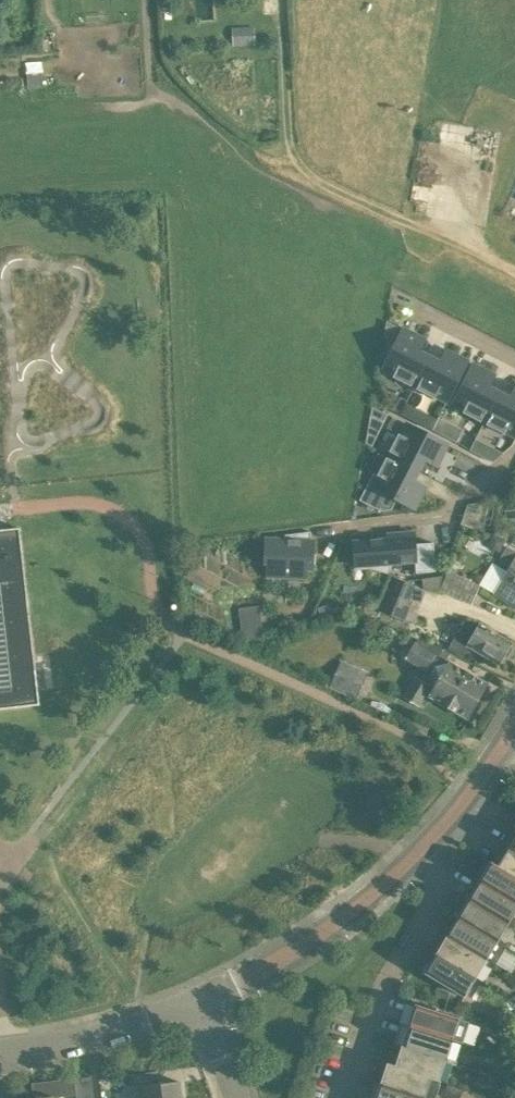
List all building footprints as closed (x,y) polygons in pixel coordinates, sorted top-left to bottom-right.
[(41,75),(29,76),(29,90),(42,89),(41,75)] [(402,330),(386,321),(383,335),(396,342),(402,330)] [(423,340),(402,329),(402,330),(396,342),(382,368),(394,374),(392,377),(410,386),(412,383),(414,384),(427,360),(416,355),(423,340)] [(438,366),(427,360),(414,384),(417,386),(416,389),(433,398),(435,395),(447,401),(466,362),(445,351),(438,366)] [(493,376),(472,365),(452,404),(463,410),(462,413),(480,422),(481,419),(484,420),(497,396),(486,390),(493,376)] [(497,396),(484,420),(487,422),(485,425),(503,434),(505,431),(514,436),(514,387),(507,401),(497,396)] [(385,413),(373,407),(369,415),(381,420),(385,413)] [(428,413),(423,423),(431,428),(437,417),(428,413)] [(437,419),(431,431),(439,435),(445,423),(437,419)] [(435,465),(445,444),(407,424),(401,436),(398,434),(388,452),(392,453),(390,456),(414,469),(420,458),(435,465)] [(475,438),(469,450),(477,454),(483,442),(475,438)] [(409,479),(414,469),(390,456),(389,459),(385,457),(376,475),(380,477),(374,488),(412,508),(423,487),(409,479)] [(494,517),(504,516),(504,518),(514,517),(514,501),(502,502),(503,503),(493,505),(494,517)] [(26,528),(9,530),(0,531),(0,711),(46,706),(26,528)] [(254,562),(253,575),(293,578),(293,569),(301,569),(302,548),(301,548),(299,530),(273,533),(273,537),(253,536),(251,562),(254,562)] [(385,571),(388,564),(411,565),(410,577),(430,578),(432,549),(413,548),(414,536),(387,535),(387,539),(352,537),(351,561),(367,562),(385,571)] [(492,595),(504,602),(510,601),(514,592),(514,552),(506,547),(495,565),(506,572),(492,595)] [(439,590),(469,604),(478,585),(447,571),(439,590)] [(377,610),(403,621),(416,587),(391,576),(377,610)] [(328,601),(316,605),(320,617),(332,613),(328,601)] [(449,648),(462,656),(468,647),(497,664),(496,665),(497,666),(511,641),(510,642),(479,624),(479,625),(467,618),(449,648)] [(260,623),(241,626),(243,642),(262,639),(260,623)] [(424,670),(419,679),(415,677),(402,697),(418,707),(420,703),(424,706),(430,697),(466,718),(487,684),(445,660),(449,653),(418,638),(415,643),(414,643),(405,658),(424,670)] [(325,686),(355,699),(367,672),(340,660),(325,686)] [(380,702),(372,700),(369,705),(389,714),(391,709),(384,704),(380,702)] [(498,866),(497,867),(514,877),(514,853),(508,849),(498,866)] [(479,880),(514,902),(514,877),(497,867),(498,866),(490,862),(479,880)] [(508,923),(514,927),(514,902),(479,880),(468,899),(508,923)] [(468,899),(457,918),(497,941),(508,923),(468,899)] [(446,936),(486,960),(495,965),(506,947),(497,941),(457,918),(446,936)] [(446,936),(436,954),(475,978),(486,960),(446,936)] [(475,978),(436,954),(424,973),(464,997),(475,978)] [(404,983),(400,991),(412,997),(416,989),(404,983)] [(414,1004),(407,1026),(452,1040),(459,1019),(414,1004)] [(407,1026),(401,1047),(445,1061),(452,1040),(407,1026)] [(401,1047),(395,1066),(394,1067),(430,1078),(439,1081),(445,1061),(401,1047)] [(386,1063),(380,1083),(424,1096),(430,1078),(394,1067),(395,1066),(386,1063)] [(130,1075),(131,1087),(141,1086),(143,1097),(181,1097),(179,1081),(157,1084),(155,1071),(130,1075)] [(76,1097),(94,1097),(91,1076),(74,1078),(76,1095),(76,1097)] [(53,1097),(76,1095),(74,1078),(32,1083),(33,1097),(53,1097)] [(424,1096),(380,1083),(375,1097),(430,1097),(424,1096)]
